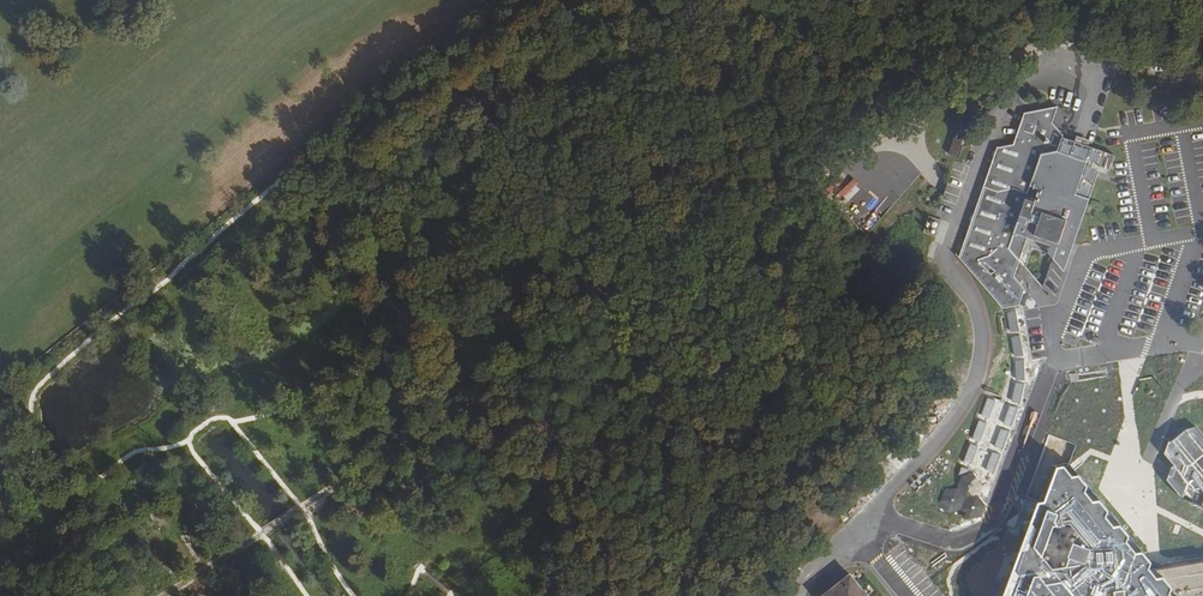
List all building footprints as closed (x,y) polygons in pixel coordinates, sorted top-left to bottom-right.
[(1053,259),(1063,272),(1097,172),(1107,175),(1114,156),(1061,137),(1050,123),(1056,106),(1022,116),(1012,146),(996,149),(958,258),(1003,310),(1017,307),(1024,290),(1013,277),(1019,262),(1043,289),(1053,259)] [(988,417),(994,400),(987,398),(980,415),(988,417)] [(1003,424),(1010,426),(1016,407),(1009,405),(1003,424)] [(981,441),(985,422),(977,420),(973,439),(981,441)] [(1002,450),(1007,430),(999,429),(994,448),(1002,450)] [(993,473),(999,454),(991,452),(985,470),(993,473)] [(1149,563),(1105,506),(1119,504),(1121,513),(1202,501),(1202,462),(1113,477),(1114,485),(1090,489),(1085,481),(1089,473),(1081,464),(1075,468),(1065,454),(1047,456),(1026,512),(1031,519),(1028,526),(1019,528),(1014,542),(999,547),(989,572),(995,578),(987,594),(974,595),(1202,595),(1202,555),(1149,563)] [(985,495),(974,485),(980,474),(971,463),(959,464),(954,476),(944,477),(938,489),(948,500),(960,499),(969,509),(979,508),(985,495)] [(1012,473),(1007,486),(1014,489),(1018,475),(1012,473)] [(849,576),(823,595),(866,595),(849,576)]
